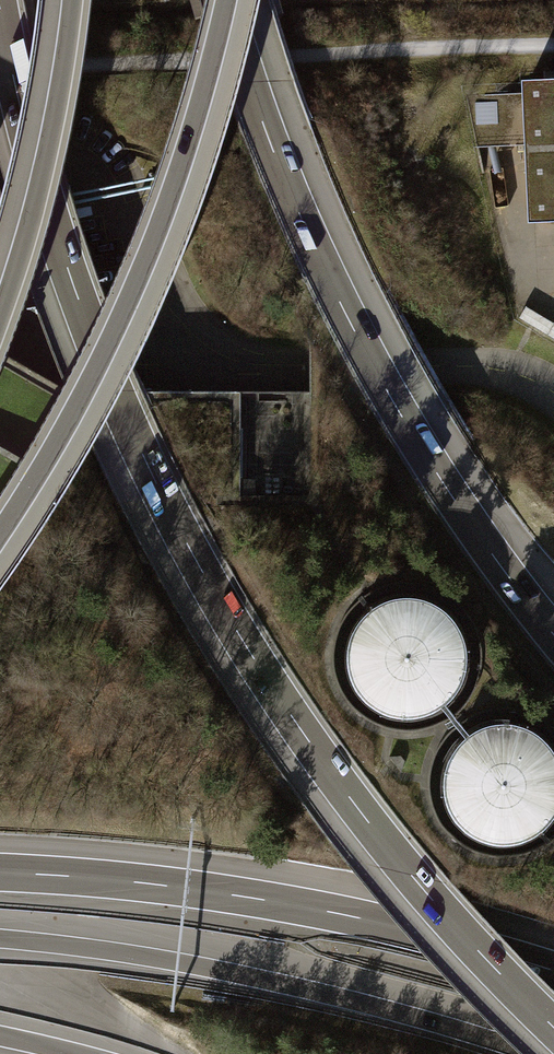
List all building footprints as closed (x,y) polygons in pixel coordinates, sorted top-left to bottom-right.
[(529,89),(535,215),(553,214),(553,88),(529,89)] [(526,307),(519,318),(553,339),(553,323),(526,307)] [(311,497),(311,391),(241,390),(241,496),(311,497)] [(414,595),(396,596),(377,603),(361,616),(350,633),(345,653),(348,673),(356,691),(371,706),(389,715),(409,717),(429,713),(445,704),(457,691),(465,675),(468,657),(466,639),(459,623),(447,609),(431,600),(414,595)] [(468,730),(454,743),(445,758),(440,776),(441,794),(447,812),(458,826),(473,837),(490,843),(509,844),(526,839),(542,830),(553,817),(553,816),(553,749),(547,739),(533,728),(517,722),(500,720),(483,723),(468,730)]
